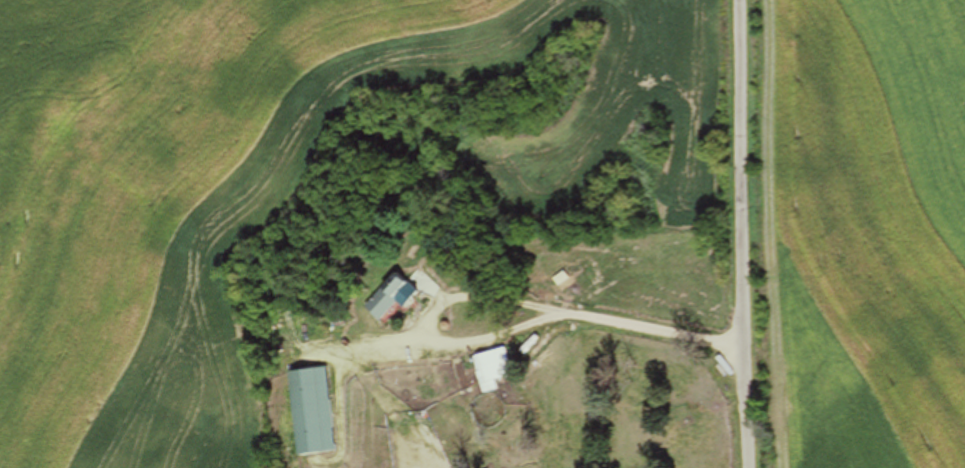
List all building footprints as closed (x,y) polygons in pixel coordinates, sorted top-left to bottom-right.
[(373,321),(403,287),(389,275),(359,309),(373,321)] [(493,390),(490,379),(507,375),(499,347),(468,356),(478,394),(493,390)] [(283,371),(290,455),(329,452),(322,368),(283,371)]
